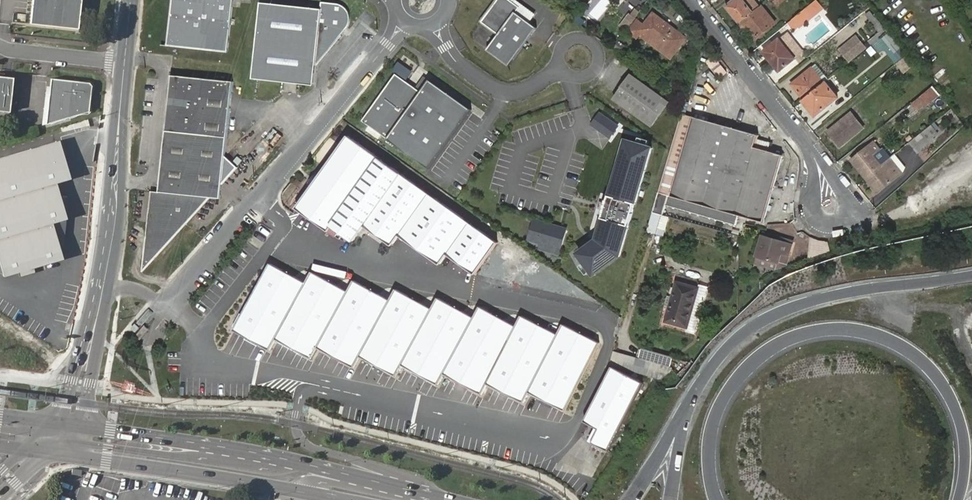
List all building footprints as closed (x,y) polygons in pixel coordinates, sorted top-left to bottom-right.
[(30,23),(78,28),(81,0),(32,0),(30,23)] [(171,49),(231,56),(238,0),(177,0),(171,49)] [(510,0),(497,0),(481,21),(499,34),(487,51),(509,66),(537,27),(516,12),(519,7),(510,0)] [(755,10),(747,0),(734,0),(728,6),(740,22),(755,10)] [(777,21),(763,3),(755,10),(740,22),(755,39),(777,21)] [(324,12),(265,5),(256,81),(316,87),(319,68),(349,29),(351,27),(353,24),(354,20),(354,17),(353,13),(351,10),(348,8),(345,6),(342,5),(338,5),(325,4),(324,12)] [(686,35),(652,11),(640,27),(637,32),(671,56),(686,35)] [(871,11),(866,15),(880,33),(885,29),(871,11)] [(632,13),(623,26),(628,29),(633,22),(637,17),(632,13)] [(799,14),(789,21),(795,29),(805,21),(799,14)] [(640,27),(633,22),(628,29),(627,30),(635,35),(668,60),(671,56),(637,32),(640,27)] [(635,35),(627,30),(624,33),(632,39),(635,35)] [(851,63),(869,48),(858,34),(840,49),(851,63)] [(894,37),(888,42),(894,51),(896,49),(902,56),(907,52),(894,37)] [(781,38),(765,51),(781,70),(796,57),(792,51),(786,43),(781,38)] [(791,39),(786,43),(792,51),(797,47),(791,39)] [(707,63),(722,79),(730,72),(715,56),(707,63)] [(910,56),(900,64),(906,72),(916,63),(910,56)] [(182,63),(167,185),(158,185),(154,251),(210,189),(220,189),(221,176),(236,159),(224,151),(234,70),(182,63)] [(804,99),(827,81),(814,64),(792,83),(804,99)] [(670,100),(633,73),(615,98),(653,124),(670,100)] [(396,74),(362,121),(429,168),(471,109),(430,80),(421,92),(416,88),(396,74)] [(10,112),(14,77),(0,75),(0,110),(10,112)] [(416,88),(421,92),(430,80),(425,76),(416,88)] [(53,78),(47,123),(90,110),(93,85),(91,82),(53,78)] [(839,95),(827,81),(804,99),(816,114),(839,95)] [(931,104),(942,94),(936,86),(924,96),(931,104)] [(591,125),(610,139),(619,125),(600,112),(591,125)] [(849,136),(852,139),(865,128),(852,112),(830,131),(840,144),(849,136)] [(753,218),(763,220),(782,153),(754,145),(756,133),(683,113),(654,211),(664,214),(668,203),(738,221),(740,214),(746,216),(745,218),(752,220),(753,218)] [(927,139),(922,132),(911,141),(917,147),(927,139)] [(348,136),(332,158),(319,176),(313,185),(300,204),(339,232),(342,228),(356,237),(367,222),(394,241),(401,232),(442,261),(449,253),(475,272),(498,239),(348,136)] [(842,147),(852,139),(849,136),(840,144),(842,147)] [(0,158),(0,246),(8,275),(64,259),(54,224),(70,219),(60,183),(73,179),(62,140),(0,158)] [(654,147),(628,140),(612,196),(611,195),(604,218),(605,218),(600,240),(580,255),(596,276),(622,256),(654,147)] [(866,176),(884,163),(878,155),(883,151),(876,141),(853,160),(866,176)] [(894,168),(888,159),(884,163),(866,176),(878,192),(901,175),(895,167),(894,168)] [(313,185),(319,176),(313,172),(307,181),(313,185)] [(650,234),(667,236),(670,216),(653,213),(650,234)] [(568,230),(535,220),(529,240),(543,243),(563,249),(568,230)] [(717,241),(720,232),(707,228),(704,237),(717,241)] [(798,235),(796,250),(809,250),(810,236),(798,235)] [(771,241),(760,238),(754,259),(775,264),(777,255),(786,257),(790,242),(772,237),(771,241)] [(813,238),(808,254),(826,259),(830,243),(813,238)] [(561,255),(563,249),(543,243),(541,249),(561,255)] [(309,281),(275,264),(239,332),(276,351),(281,341),(317,359),(324,347),(359,365),(365,352),(403,369),(408,361),(445,378),(451,368),(486,385),(492,374),(528,391),(533,381),(569,398),(603,330),(569,313),(564,323),(526,305),(521,316),(485,299),(481,308),(442,289),(436,300),(401,282),(393,295),(358,278),(352,288),(315,271),(309,281)] [(700,287),(678,281),(667,319),(688,326),(700,287)] [(620,347),(596,401),(595,404),(606,408),(600,421),(617,428),(649,361),(620,347)]
